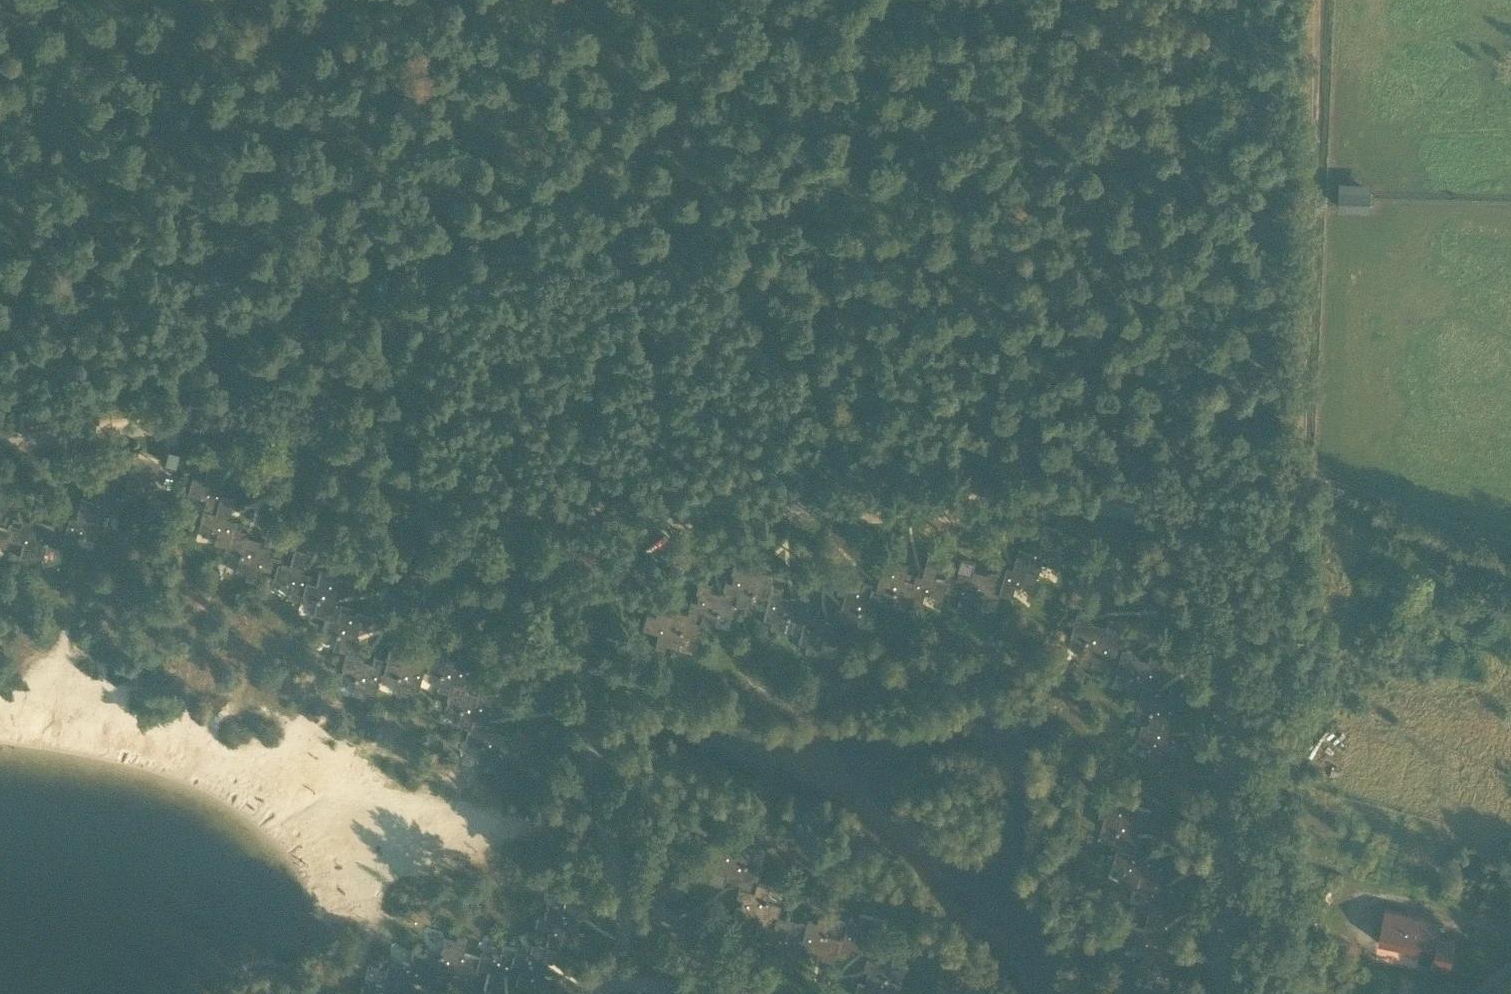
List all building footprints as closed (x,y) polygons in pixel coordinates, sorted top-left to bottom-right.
[(1369,209),(1369,183),(1342,182),(1341,208),(1369,209)] [(133,453),(121,495),(147,503),(159,461),(133,453)] [(190,477),(186,494),(205,499),(198,527),(216,531),(213,540),(221,542),(220,546),(226,548),(225,553),(238,557),(234,575),(255,581),(258,569),(273,573),(272,579),(290,584),(287,597),(300,600),(302,592),(315,596),(311,612),(324,616),(321,628),(336,632),(332,647),(346,651),(340,674),(354,678),(350,693),(364,696),(365,690),(374,692),(379,671),(397,676),(393,691),(406,695),(408,689),(416,691),(422,669),(439,673),(436,688),(449,691),(445,704),(460,708),(456,724),(468,727),(464,741),(478,745),(474,764),(496,769),(499,757),(516,762),(520,746),(511,744),(512,738),(500,735),(501,730),(484,725),(488,711),(483,710),(485,702),(489,703),(492,690),(478,686),(477,693),(463,689),(464,686),(466,686),(469,676),(463,674),(465,667),(468,667),(472,654),(458,651),(457,658),(443,654),(444,649),(431,646),(429,656),(416,653),(415,660),(401,656),(402,651),(388,648),(386,658),(373,655),(371,662),(356,658),(360,642),(354,640),(358,626),(366,628),(369,615),(355,612),(354,614),(347,612),(349,606),(339,603),(338,605),(334,604),(338,591),(345,592),(349,579),(335,575),(334,579),(327,577),(328,571),(319,569),(317,575),(301,571),(306,551),(293,547),(289,565),(280,563),(281,558),(269,555),(271,549),(259,546),(260,541),(244,536),(245,532),(240,530),(242,522),(227,518),(232,499),(229,498),(231,489),(216,486),(221,466),(208,463),(204,480),(190,477)] [(5,546),(7,540),(22,544),(18,558),(29,561),(30,554),(42,557),(46,543),(60,547),(62,542),(74,545),(77,534),(96,539),(103,512),(122,517),(127,500),(114,497),(119,478),(106,475),(101,495),(86,491),(84,498),(80,497),(74,517),(60,513),(58,521),(52,519),(51,524),(35,519),(33,524),(21,520),(19,526),(8,523),(7,529),(0,527),(0,545),(5,546)] [(645,613),(640,628),(657,633),(653,647),(663,650),(665,644),(676,647),(680,632),(697,637),(701,621),(712,624),(716,612),(730,616),(734,603),(746,607),(750,592),(768,597),(762,618),(770,620),(768,625),(782,629),(785,616),(803,621),(797,642),(807,644),(805,648),(817,652),(820,639),(836,644),(843,621),(857,625),(861,610),(875,614),(879,602),(892,605),(896,590),(910,594),(908,600),(921,604),(924,593),(933,595),(934,590),(945,592),(946,590),(960,594),(956,610),(967,613),(969,607),(980,610),(984,596),(997,600),(999,592),(1013,596),(1015,587),(1035,592),(1042,565),(1059,569),(1064,552),(1052,549),(1057,531),(1044,527),(1039,546),(1033,544),(1030,552),(1018,549),(1013,569),(998,565),(996,573),(991,571),(989,576),(972,571),(971,576),(959,573),(957,578),(947,575),(946,580),(936,577),(941,559),(928,555),(922,574),(907,570),(908,565),(898,562),(897,567),(888,565),(889,561),(877,558),(873,571),(881,573),(877,587),(873,585),(873,584),(863,581),(862,587),(854,585),(855,581),(842,578),(838,592),(845,593),(841,606),(837,605),(833,618),(829,617),(828,621),(815,617),(816,611),(804,608),(807,597),(794,593),(793,598),(779,594),(781,586),(769,583),(772,572),(758,568),(757,573),(745,569),(745,566),(732,562),(730,572),(732,572),(730,580),(724,579),(721,589),(723,589),(722,593),(709,590),(711,581),(698,578),(694,591),(697,592),(695,600),(690,598),(686,612),(669,608),(668,613),(656,610),(655,615),(645,613)] [(1439,569),(1424,562),(1418,573),(1432,581),(1439,569)] [(1076,614),(1070,638),(1084,641),(1081,657),(1093,660),(1091,666),(1101,669),(1105,655),(1120,658),(1117,672),(1131,675),(1127,692),(1139,695),(1136,707),(1151,711),(1148,725),(1141,723),(1138,737),(1149,739),(1144,758),(1161,763),(1164,750),(1183,755),(1186,742),(1166,737),(1170,722),(1177,723),(1180,713),(1175,712),(1177,703),(1180,704),(1183,692),(1170,689),(1168,695),(1155,692),(1156,688),(1157,688),(1160,678),(1155,677),(1157,668),(1160,669),(1163,657),(1150,653),(1148,660),(1135,656),(1136,651),(1126,649),(1128,644),(1116,641),(1118,635),(1106,632),(1107,626),(1090,622),(1091,617),(1076,614)] [(1098,816),(1104,817),(1101,829),(1116,832),(1112,845),(1117,847),(1113,861),(1124,864),(1119,883),(1147,890),(1143,908),(1149,910),(1144,929),(1134,926),(1130,942),(1145,946),(1138,974),(1156,979),(1153,991),(1165,993),(1167,993),(1173,970),(1167,968),(1175,937),(1157,933),(1162,913),(1160,913),(1163,900),(1180,904),(1183,893),(1164,888),(1168,872),(1161,870),(1162,867),(1142,862),(1146,847),(1139,846),(1141,839),(1134,837),(1138,821),(1135,820),(1138,807),(1133,806),(1135,797),(1120,793),(1116,809),(1101,805),(1098,816)] [(705,861),(713,864),(712,869),(724,873),(722,878),(740,883),(739,887),(738,887),(735,897),(741,898),(739,906),(736,905),(732,918),(744,922),(747,914),(761,918),(759,923),(758,922),(755,932),(761,934),(758,942),(754,940),(751,951),(762,954),(764,950),(779,955),(778,959),(791,963),(795,951),(807,954),(809,948),(823,952),(822,956),(834,960),(837,950),(849,953),(851,947),(865,951),(864,955),(867,956),(864,968),(869,970),(865,983),(858,981),(854,993),(899,993),(898,993),(902,981),(887,977),(892,962),(877,958),(884,935),(867,931),(872,915),(861,911),(858,919),(850,917),(843,938),(826,932),(830,918),(819,915),(818,921),(807,918),(801,939),(784,934),(788,920),(776,916),(780,903),(764,899),(768,884),(757,881),(761,868),(745,864),(749,850),(738,847),(740,839),(730,836),(726,850),(709,846),(705,861)] [(359,993),(406,993),(409,979),(425,982),(427,976),(430,977),(437,974),(454,978),(457,968),(475,972),(476,967),(486,969),(482,989),(495,992),(500,971),(506,973),(508,965),(517,967),(514,982),(536,988),(538,981),(546,983),(549,974),(544,973),(547,959),(555,961),(561,940),(567,942),(570,930),(576,932),(581,914),(584,914),(588,900),(564,894),(561,909),(546,905),(542,917),(536,915),(534,924),(548,928),(544,944),(531,940),(527,955),(513,952),(514,946),(501,942),(498,954),(479,949),(478,955),(462,952),(466,938),(455,935),(454,940),(442,937),(439,952),(424,948),(423,953),(410,950),(408,961),(388,957),(382,985),(363,980),(359,993)] [(1451,967),(1456,939),(1450,937),(1453,920),(1384,907),(1377,941),(1419,950),(1416,961),(1451,967)]
